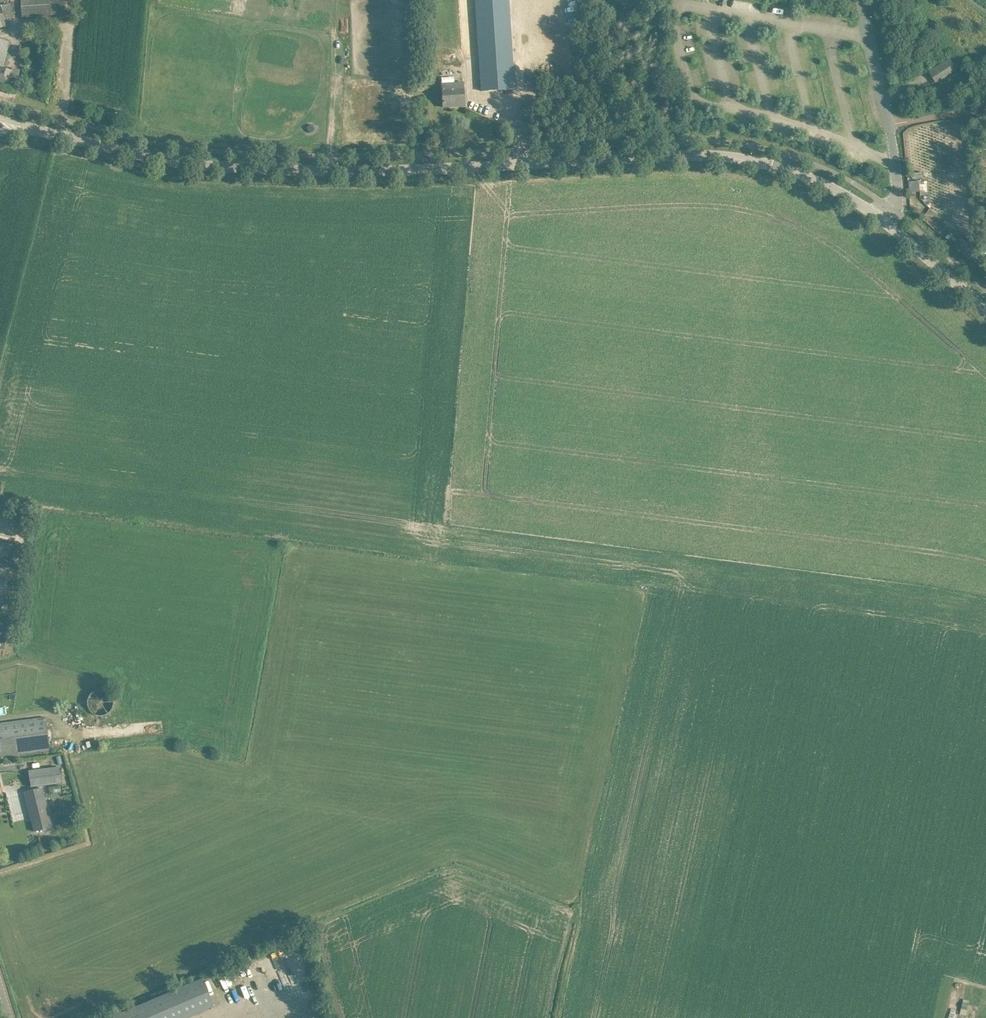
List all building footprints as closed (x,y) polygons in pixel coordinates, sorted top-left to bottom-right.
[(58,0),(21,0),(22,17),(57,15),(58,0)] [(57,15),(57,16),(74,17),(75,0),(58,0),(57,15)] [(481,81),(481,91),(515,89),(508,0),(475,0),(481,81)] [(5,26),(4,20),(13,18),(10,4),(1,7),(0,4),(0,27),(5,26)] [(8,85),(10,75),(18,78),(20,70),(12,68),(11,71),(3,69),(9,42),(0,40),(0,83),(8,85)] [(930,72),(934,79),(954,66),(950,59),(930,72)] [(442,85),(443,97),(443,107),(465,106),(463,83),(442,85)] [(919,181),(909,182),(910,193),(920,192),(919,181)] [(3,604),(11,562),(0,560),(0,603),(3,604)] [(5,651),(9,620),(0,618),(0,650),(5,651)] [(49,750),(45,717),(0,723),(0,757),(49,750)] [(28,770),(30,786),(59,783),(58,767),(28,770)] [(25,792),(34,831),(52,827),(42,788),(25,792)] [(110,1017),(154,1017),(147,1002),(110,1017)]
